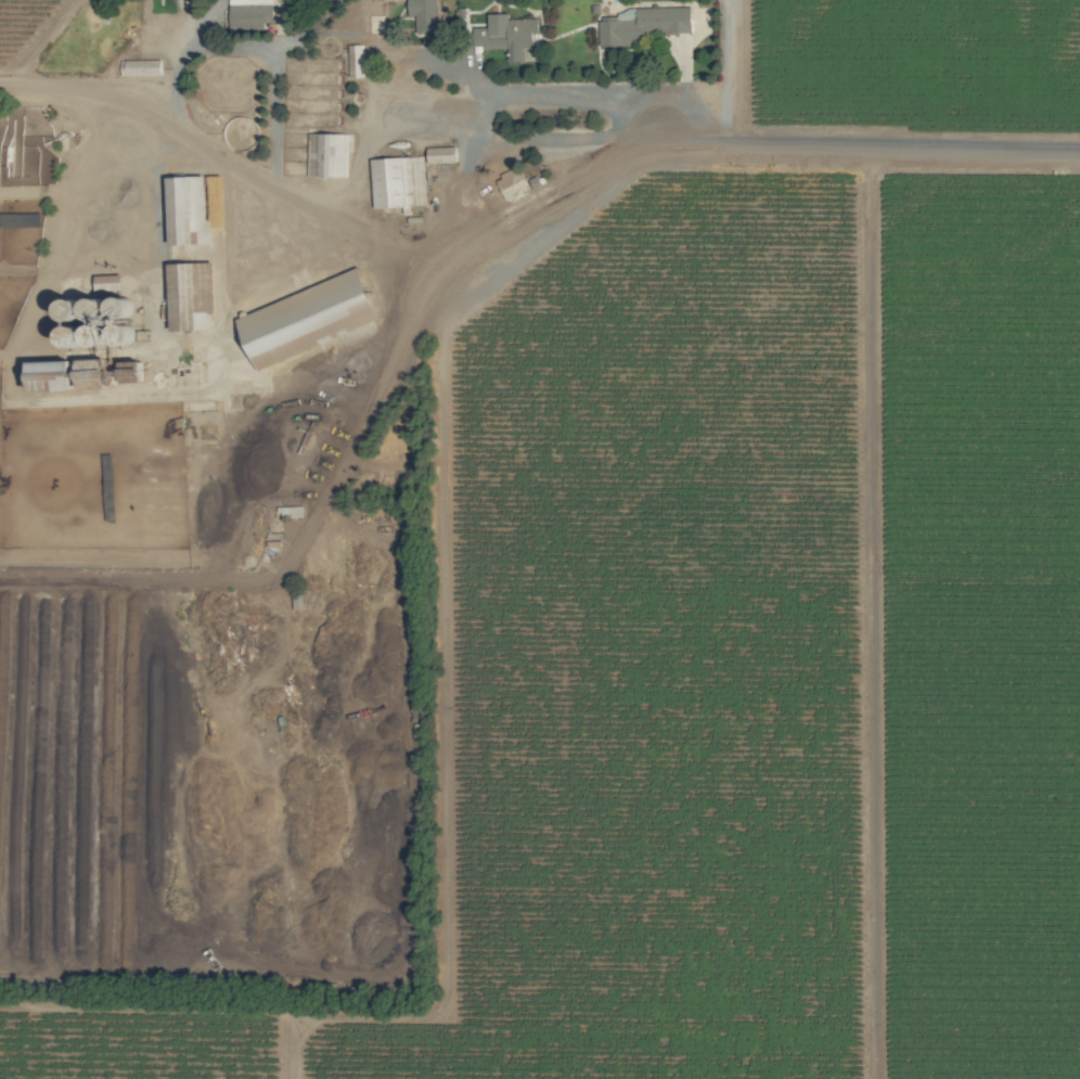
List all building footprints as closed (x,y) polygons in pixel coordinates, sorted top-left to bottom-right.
[(230,30),(264,29),(263,22),(273,21),(272,0),(229,0),(230,30)] [(437,0),(408,0),(409,26),(438,25),(437,0)] [(691,9),(599,10),(599,45),(634,44),(634,37),(645,37),(645,32),(692,32),(691,9)] [(538,17),(508,18),(508,12),(485,12),(486,48),(509,48),(509,61),(533,60),(532,32),(538,32),(538,17)] [(350,44),(351,50),(356,50),(356,56),(363,55),(362,43),(350,44)] [(160,59),(121,59),(122,74),(161,74),(160,59)] [(306,175),(347,176),(347,151),(351,151),(352,132),(308,131),(306,175)] [(371,157),(373,207),(426,205),(424,155),(371,157)] [(206,218),(205,174),(166,175),(167,215),(186,214),(186,230),(198,230),(199,242),(212,241),(211,218),(206,218)] [(380,320),(361,269),(236,314),(255,366),(380,320)]
